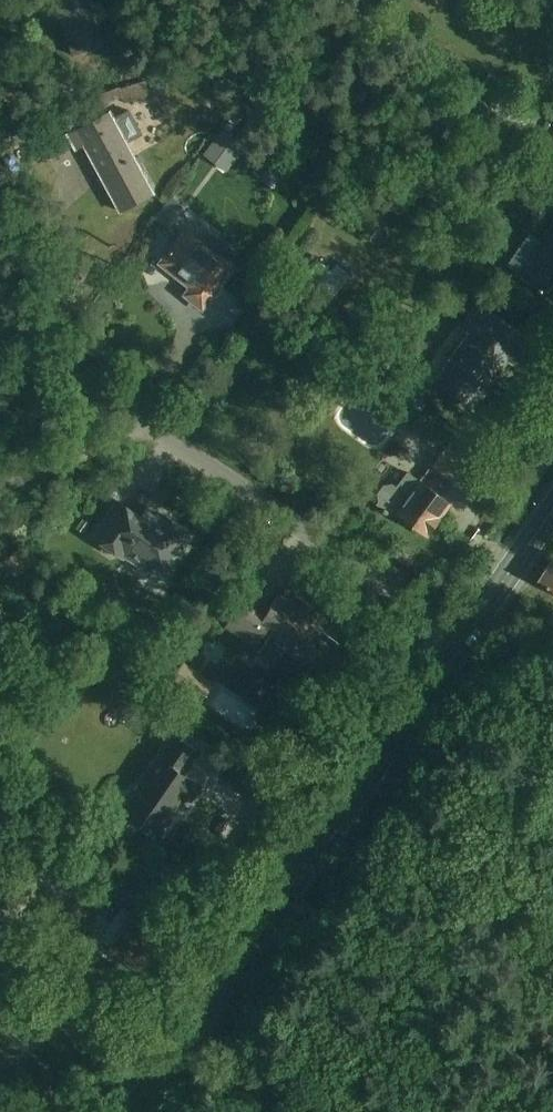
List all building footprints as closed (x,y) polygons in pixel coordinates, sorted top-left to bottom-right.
[(68,56),(101,44),(86,0),(49,0),(68,56)] [(111,213),(149,193),(106,108),(67,127),(111,213)] [(170,232),(187,211),(169,196),(152,217),(170,232)] [(510,273),(549,297),(552,291),(552,205),(510,273)] [(151,259),(206,299),(233,263),(179,222),(151,259)] [(517,372),(537,344),(472,297),(451,326),(461,333),(426,382),(467,412),(503,362),(517,372)] [(445,446),(426,465),(446,484),(464,464),(445,446)] [(423,538),(448,501),(402,470),(377,506),(423,538)] [(83,535),(163,581),(192,531),(112,485),(83,535)] [(547,553),(530,580),(552,595),(552,557),(547,553)] [(322,679),(344,650),(304,620),(309,614),(277,589),(260,612),(237,594),(216,622),(267,661),(279,646),(322,679)] [(109,802),(151,837),(195,785),(180,772),(194,754),(168,732),(109,802)] [(103,943),(135,972),(163,941),(131,912),(103,943)]
